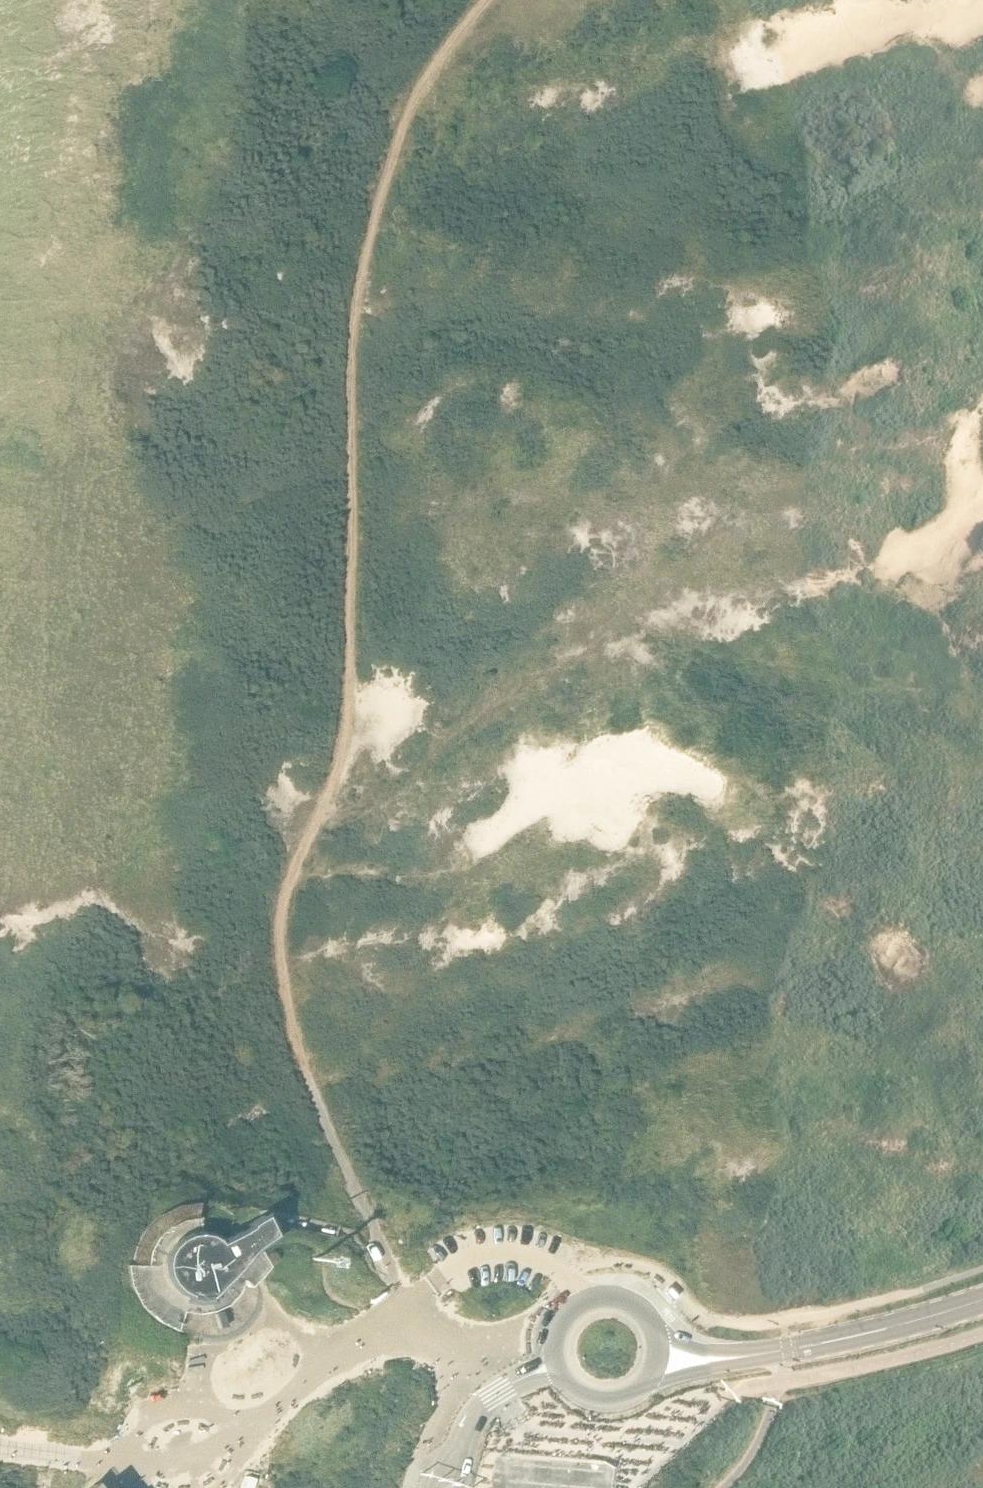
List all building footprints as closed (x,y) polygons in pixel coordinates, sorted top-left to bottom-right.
[(273,1234),(263,1219),(260,1215),(247,1224),(260,1243),(273,1234)] [(214,1244),(211,1240),(207,1238),(197,1235),(192,1235),(192,1216),(179,1218),(167,1224),(157,1232),(150,1242),(146,1253),(144,1267),(147,1281),(155,1295),(165,1306),(180,1311),(180,1309),(181,1309),(181,1306),(194,1308),(207,1306),(208,1309),(209,1308),(263,1256),(257,1245),(253,1248),(240,1231),(214,1244)] [(673,1296),(665,1287),(660,1291),(668,1300),(673,1296)]
